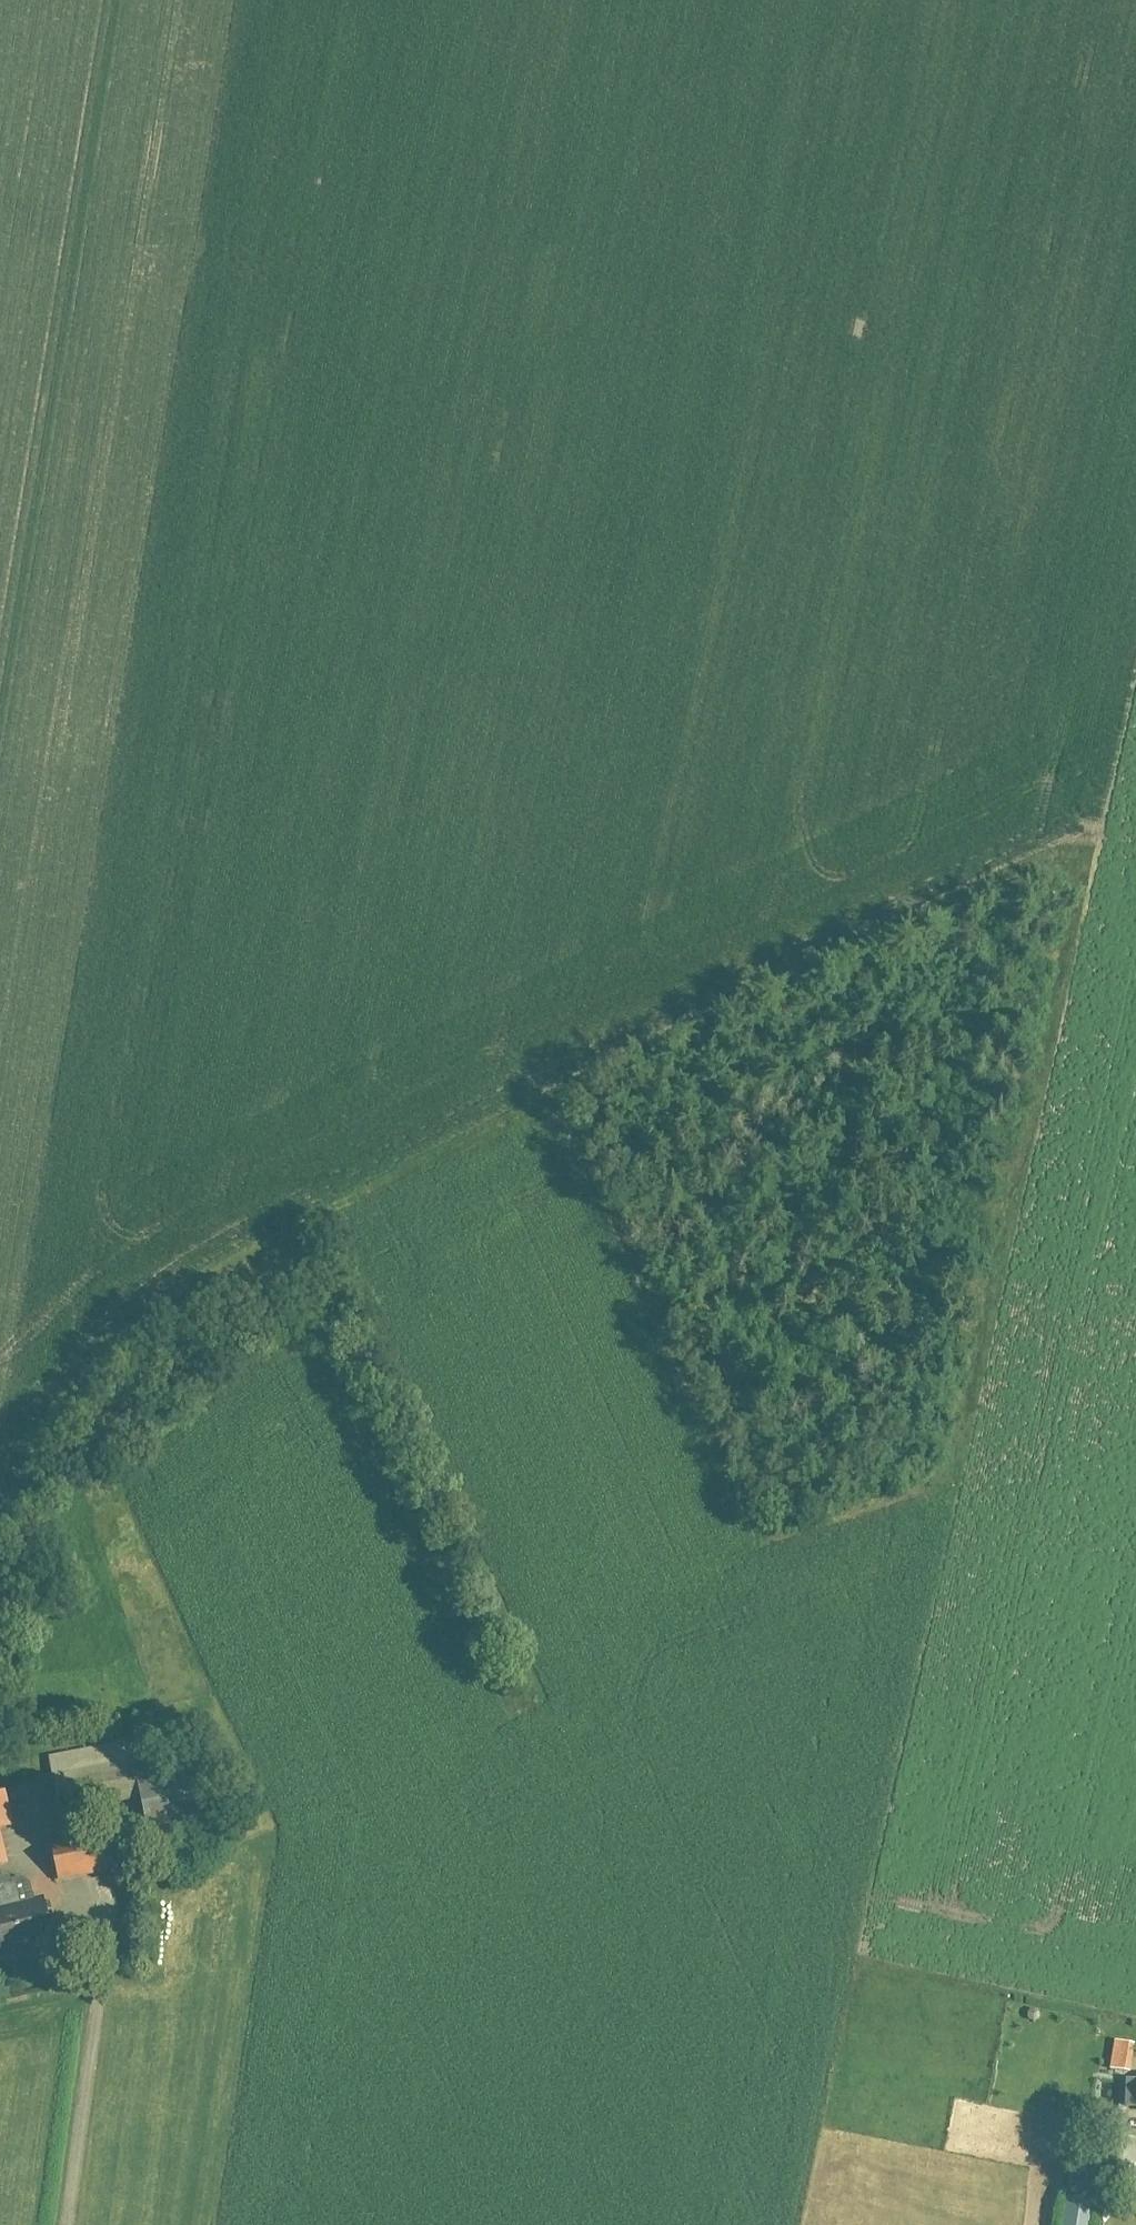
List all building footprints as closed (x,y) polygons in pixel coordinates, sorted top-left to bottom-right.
[(55,1756),(58,1787),(134,1780),(131,1748),(55,1756)] [(147,1774),(154,1831),(211,1823),(203,1766),(147,1774)] [(0,1798),(0,1831),(18,1829),(15,1797),(0,1798)] [(14,1867),(9,1835),(0,1837),(0,1869),(14,1867)] [(61,1855),(65,1885),(118,1877),(114,1848),(61,1855)] [(5,1958),(57,1948),(51,1916),(0,1926),(0,1932),(5,1958)]
